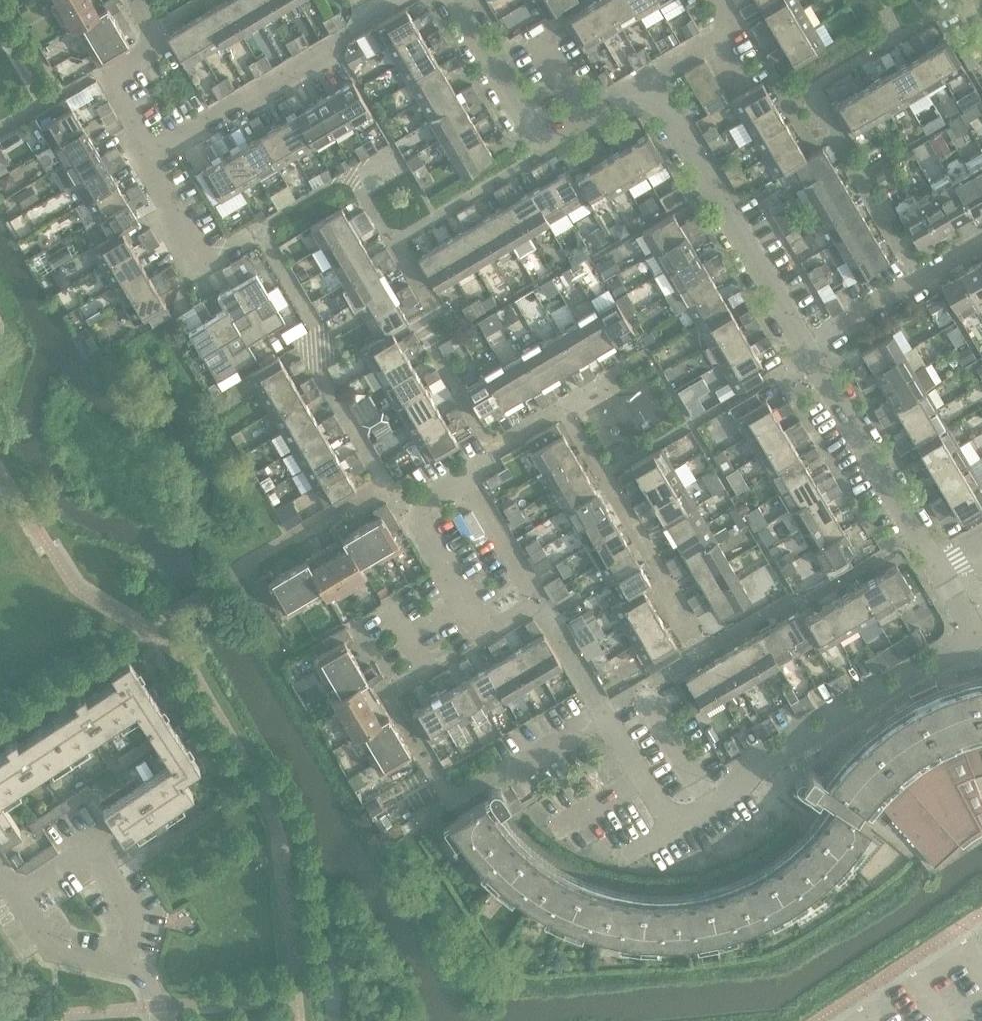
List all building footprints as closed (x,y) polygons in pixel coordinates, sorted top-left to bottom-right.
[(68,31),(76,26),(98,63),(130,45),(112,14),(125,6),(122,0),(105,0),(104,1),(104,0),(50,0),(68,31)] [(224,3),(242,34),(260,23),(247,0),(228,0),(224,3)] [(260,23),(279,12),(272,0),(247,0),(260,23)] [(279,12),(298,1),(297,0),(272,0),(279,12)] [(548,16),(575,0),(538,0),(548,16)] [(585,8),(603,39),(622,28),(606,0),(598,0),(585,8)] [(622,28),(640,17),(631,0),(606,0),(622,28)] [(640,17),(659,6),(656,0),(631,0),(640,17)] [(761,7),(772,26),(803,8),(798,0),(773,0),(761,7)] [(740,9),(745,17),(757,10),(752,1),(740,9)] [(224,3),(205,14),(223,45),(242,34),(224,3)] [(603,39),(585,8),(566,19),(584,50),(603,39)] [(803,8),(772,26),(783,44),(814,26),(803,8)] [(376,52),(387,46),(417,28),(418,28),(434,19),(429,10),(413,20),(406,9),(365,33),(376,52)] [(340,11),(332,16),(339,28),(347,23),(340,11)] [(205,14),(186,25),(204,56),(223,45),(205,14)] [(339,28),(332,16),(323,21),(330,33),(339,28)] [(751,27),(756,35),(768,28),(763,20),(751,27)] [(694,21),(682,28),(687,36),(699,29),(694,21)] [(204,56),(186,25),(167,36),(185,67),(204,56)] [(814,26),(783,44),(795,64),(825,45),(814,26)] [(387,46),(398,65),(428,46),(418,28),(417,28),(387,46)] [(768,28),(756,35),(761,44),(773,37),(768,28)] [(428,36),(433,44),(445,37),(440,29),(428,36)] [(926,29),(918,34),(925,46),(933,41),(926,29)] [(672,30),(665,35),(670,44),(678,39),(672,30)] [(303,33),(294,38),(301,50),(310,45),(303,33)] [(919,55),(909,61),(927,92),(946,81),(927,50),(925,46),(918,34),(909,39),(919,55)] [(445,37),(433,44),(437,52),(449,45),(445,37)] [(301,50),(294,38),(286,43),(293,55),(301,50)] [(947,39),(927,50),(946,81),(965,70),(947,39)] [(975,42),(961,50),(971,69),(980,64),(972,50),(978,47),(975,42)] [(359,46),(344,55),(345,57),(351,67),(366,58),(359,46)] [(428,46),(398,65),(409,83),(439,65),(428,46)] [(645,47),(636,52),(643,64),(652,59),(645,47)] [(779,47),(767,54),(772,62),(784,55),(779,47)] [(888,68),(890,72),(908,103),(927,92),(909,61),(898,67),(889,51),(881,56),(888,68)] [(643,64),(636,52),(628,57),(635,69),(643,64)] [(265,55),(257,60),(264,72),(272,67),(265,55)] [(455,55),(443,62),(448,71),(460,64),(455,55)] [(888,68),(881,56),(872,61),(879,73),(888,68)] [(264,72),(257,60),(249,65),(256,77),(264,72)] [(684,73),(690,83),(711,71),(705,61),(684,73)] [(439,65),(409,83),(420,102),(450,84),(439,65)] [(607,69),(598,74),(605,86),(614,81),(607,69)] [(711,71),(690,83),(697,94),(717,82),(711,71)] [(890,72),(872,83),(890,114),(908,103),(890,72)] [(852,73),(843,78),(851,90),(859,85),(852,73)] [(228,77),(220,82),(227,94),(235,89),(228,77)] [(851,90),(843,78),(835,83),(842,95),(851,90)] [(227,94),(220,82),(212,87),(219,99),(227,94)] [(353,82),(334,93),(352,124),(371,113),(353,82)] [(717,82),(697,94),(703,104),(724,92),(717,82)] [(731,100),(743,120),(774,102),(762,83),(731,100)] [(872,83),(853,94),(871,125),(890,114),(872,83)] [(450,84),(420,102),(431,120),(461,102),(450,84)] [(461,91),(465,100),(477,93),(472,84),(461,91)] [(724,92),(703,104),(709,115),(730,103),(724,92)] [(334,93),(315,104),(333,135),(352,124),(334,93)] [(477,93),(465,100),(470,108),(482,101),(477,93)] [(966,93),(956,99),(964,112),(974,106),(966,93)] [(294,111),(297,115),(315,146),(333,135),(315,104),(305,110),(296,94),(287,99),(294,111)] [(871,125),(853,94),(834,105),(852,136),(871,125)] [(36,116),(41,126),(72,108),(66,98),(36,116)] [(954,98),(943,104),(950,115),(960,109),(954,98)] [(294,111),(287,99),(279,104),(286,116),(294,111)] [(96,108),(101,116),(113,109),(108,101),(96,108)] [(461,102),(431,120),(442,139),(472,121),(461,102)] [(774,102),(743,120),(754,139),(785,121),(774,102)] [(961,114),(966,122),(981,112),(981,106),(980,103),(974,106),(964,112),(961,114)] [(72,108),(41,126),(53,145),(83,127),(72,108)] [(113,109),(101,116),(106,125),(118,118),(113,109)] [(940,114),(926,123),(931,131),(945,123),(940,114)] [(961,114),(949,121),(952,126),(957,136),(970,128),(966,122),(961,114)] [(297,115),(278,126),(296,157),(315,146),(297,115)] [(258,116),(250,121),(257,133),(265,128),(258,116)] [(472,121),(442,139),(453,158),(483,139),(472,121)] [(785,121),(754,139),(765,158),(796,139),(785,121)] [(627,124),(619,129),(626,141),(634,136),(627,124)] [(278,126),(259,137),(278,168),(296,157),(278,126)] [(703,133),(708,141),(720,134),(715,126),(703,133)] [(83,127),(53,145),(64,164),(94,146),(83,127)] [(240,127),(231,132),(238,144),(247,139),(240,127)] [(626,141),(619,129),(611,134),(618,145),(626,141)] [(238,144),(231,132),(223,137),(230,149),(238,144)] [(940,133),(929,139),(934,148),(946,142),(940,133)] [(648,134),(629,145),(647,176),(666,164),(648,134)] [(720,134),(708,141),(712,149),(724,142),(720,134)] [(259,137),(241,148),(259,179),(278,168),(259,137)] [(372,139),(363,144),(370,156),(379,151),(372,139)] [(483,139),(453,158),(464,177),(495,159),(483,139)] [(796,139),(765,158),(776,177),(793,167),(792,167),(807,158),(806,157),(796,139)] [(220,155),(213,143),(204,148),(211,160),(220,155)] [(370,156),(363,144),(355,149),(362,161),(370,156)] [(629,145),(610,156),(628,187),(647,176),(629,145)] [(94,146),(64,164),(75,182),(105,164),(94,146)] [(104,154),(109,162),(121,155),(116,146),(104,154)] [(590,146),(582,151),(589,163),(597,158),(590,146)] [(241,148),(222,159),(240,190),(259,179),(241,148)] [(792,167),(793,167),(803,185),(834,167),(823,148),(806,157),(807,158),(792,167)] [(589,163),(582,151),(573,156),(581,167),(589,163)] [(0,154),(0,168),(9,163),(3,152),(0,154)] [(970,170),(981,190),(981,152),(965,161),(970,170)] [(121,155),(109,162),(114,170),(126,163),(121,155)] [(610,156),(591,167),(610,198),(628,187),(610,156)] [(240,190),(222,159),(203,171),(221,201),(240,190)] [(347,160),(337,167),(341,174),(352,167),(347,160)] [(548,160),(539,165),(547,177),(555,172),(548,160)] [(412,170),(417,178),(429,171),(424,163),(412,170)] [(725,170),(729,178),(741,171),(737,163),(725,170)] [(105,164),(75,182),(86,201),(116,183),(105,164)] [(547,177),(539,165),(531,170),(538,181),(547,177)] [(591,167),(573,177),(573,178),(586,201),(585,201),(590,209),(610,198),(591,167)] [(834,167),(803,185),(814,204),(845,186),(834,167)] [(881,168),(874,172),(880,181),(886,177),(881,168)] [(327,169),(320,173),(325,183),(333,178),(327,169)] [(569,170),(549,181),(567,212),(585,201),(586,201),(573,178),(573,177),(569,170)] [(951,177),(975,219),(981,215),(978,210),(981,208),(981,190),(970,170),(956,179),(954,175),(951,177)] [(213,206),(221,201),(203,171),(195,175),(213,206)] [(429,171),(417,178),(422,187),(434,180),(429,171)] [(741,171),(729,178),(734,186),(746,179),(741,171)] [(0,178),(0,180),(5,189),(8,187),(13,185),(13,178),(10,172),(2,176),(0,178)] [(931,184),(935,191),(954,224),(966,218),(968,222),(975,219),(951,177),(948,173),(931,184)] [(549,181),(531,192),(549,222),(567,212),(549,181)] [(511,182),(502,187),(509,198),(518,194),(511,182)] [(116,183),(86,201),(97,220),(127,201),(116,183)] [(127,191),(131,199),(143,192),(138,184),(127,191)] [(679,186),(660,198),(667,210),(687,199),(679,186)] [(845,186),(814,204),(825,223),(856,204),(845,186)] [(509,198),(502,187),(494,191),(501,203),(509,198)] [(27,189),(16,195),(23,206),(34,201),(27,189)] [(764,198),(768,206),(780,199),(775,191),(764,198)] [(918,196),(915,198),(939,239),(946,235),(943,230),(954,224),(935,191),(920,199),(918,196)] [(127,201),(97,220),(107,238),(108,238),(122,230),(139,221),(132,210),(148,200),(143,192),(131,199),(127,201)] [(531,192),(512,203),(530,233),(549,222),(531,192)] [(939,239),(915,198),(913,194),(899,202),(897,206),(896,206),(918,245),(930,238),(933,243),(939,239)] [(653,198),(639,206),(646,217),(660,209),(653,198)] [(780,199),(768,206),(773,214),(785,208),(785,207),(780,199)] [(512,203),(493,214),(511,244),(530,233),(512,203)] [(473,204),(465,208),(472,220),(480,216),(473,204)] [(856,204),(825,223),(836,241),(867,223),(856,204)] [(472,220),(465,208),(457,213),(464,225),(472,220)] [(785,208),(773,214),(779,225),(791,218),(785,208)] [(311,227),(323,246),(353,228),(342,209),(311,227)] [(353,217),(358,226),(370,218),(365,210),(353,217)] [(493,214),(475,225),(493,255),(511,244),(493,214)] [(643,232),(654,251),(685,233),(673,214),(643,232)] [(684,222),(689,231),(701,224),(696,215),(684,222)] [(370,218),(358,226),(363,234),(374,227),(370,218)] [(791,218),(779,225),(785,235),(797,228),(791,218)] [(867,223),(836,241),(847,260),(878,241),(867,223)] [(701,224),(689,231),(694,239),(706,232),(701,224)] [(475,225),(456,236),(474,266),(493,255),(475,225)] [(616,226),(605,233),(611,243),(623,237),(616,226)] [(138,234),(143,243),(155,235),(150,227),(138,234)] [(353,228),(323,246),(334,265),(364,247),(353,228)] [(600,228),(590,234),(597,246),(607,240),(600,228)] [(785,235),(790,243),(802,236),(797,228),(785,235)] [(91,248),(102,267),(133,249),(122,230),(108,238),(107,238),(91,248)] [(685,233),(654,251),(665,270),(696,252),(685,233)] [(155,235),(143,243),(148,251),(160,244),(155,235)] [(456,236),(437,247),(455,277),(474,266),(456,236)] [(802,236),(790,243),(795,252),(807,244),(802,236)] [(878,241),(847,260),(859,279),(889,261),(878,241)] [(67,245),(48,256),(55,268),(60,264),(74,257),(67,245)] [(587,245),(567,256),(573,266),(574,265),(579,262),(587,258),(589,256),(586,251),(589,249),(587,245)] [(364,247),(334,265),(345,283),(375,265),(364,247)] [(375,254),(380,263),(392,256),(387,247),(375,254)] [(455,277),(437,247),(418,258),(436,288),(455,277)] [(133,249),(102,267),(113,286),(144,267),(133,249)] [(696,252),(665,270),(655,276),(665,295),(723,261),(718,253),(702,262),(696,252)] [(392,256),(380,263),(385,271),(397,264),(392,256)] [(607,259),(597,265),(604,277),(615,271),(607,259)] [(723,261),(665,295),(676,313),(687,307),(718,289),(712,279),(728,269),(723,261)] [(573,266),(570,267),(577,279),(586,274),(579,262),(574,265),(573,266)] [(144,267),(113,286),(124,304),(177,273),(172,264),(150,277),(144,267)] [(957,269),(981,311),(981,310),(981,272),(977,264),(966,270),(963,266),(957,269)] [(232,265),(227,268),(223,270),(228,279),(237,273),(232,265)] [(375,265),(345,283),(356,302),(386,284),(375,265)] [(807,272),(812,280),(824,273),(819,265),(807,272)] [(305,267),(298,271),(302,278),(309,274),(305,267)] [(577,279),(570,267),(562,272),(569,284),(577,279)] [(981,311),(957,269),(950,273),(953,278),(941,285),(961,318),(976,309),(978,312),(981,311)] [(177,273),(124,304),(135,323),(166,305),(160,294),(182,281),(177,273)] [(218,296),(226,309),(248,345),(266,334),(237,284),(242,281),(237,273),(228,279),(232,287),(218,296)] [(256,273),(242,281),(237,284),(266,334),(285,323),(256,273)] [(824,273),(812,280),(817,289),(829,282),(824,273)] [(617,277),(608,282),(615,294),(624,289),(617,277)] [(386,284),(356,302),(367,320),(397,302),(386,284)] [(397,291),(402,300),(414,293),(409,284),(397,291)] [(718,289),(687,307),(698,326),(729,308),(718,289)] [(728,297),(733,305),(745,298),(740,290),(728,297)] [(627,292),(615,299),(616,301),(619,305),(631,299),(627,292)] [(938,293),(925,300),(932,312),(945,304),(939,292),(938,293)] [(414,293),(402,300),(407,308),(418,301),(414,293)] [(837,297),(836,297),(825,303),(833,316),(844,309),(837,297)] [(479,298),(471,303),(478,315),(486,310),(479,298)] [(203,301),(198,303),(193,306),(198,314),(208,309),(203,301)] [(616,301),(597,312),(615,343),(634,331),(619,305),(616,301)] [(397,302),(367,320),(378,339),(392,331),(409,321),(397,302)] [(478,315),(471,303),(462,308),(469,320),(478,315)] [(729,308),(698,326),(709,344),(740,326),(729,308)] [(739,315),(744,324),(756,317),(751,308),(739,315)] [(102,309),(87,318),(91,324),(105,315),(102,309)] [(198,314),(203,323),(189,331),(218,381),(237,369),(208,320),(212,317),(208,309),(198,314)] [(226,309),(212,317),(208,320),(237,369),(256,358),(248,345),(226,309)] [(597,312),(578,323),(597,354),(615,343),(597,312)] [(756,317),(744,324),(749,332),(761,325),(756,317)] [(302,319),(282,331),(288,341),(308,329),(302,319)] [(578,323),(560,334),(578,365),(597,354),(578,323)] [(740,326),(709,344),(720,363),(751,345),(740,326)] [(361,349),(372,368),(403,349),(392,331),(378,339),(361,349)] [(652,331),(642,335),(646,343),(655,338),(652,331)] [(402,339),(407,347),(419,340),(414,332),(402,339)] [(862,352),(873,371),(904,353),(893,333),(862,352)] [(92,334),(85,338),(92,350),(99,345),(92,334)] [(560,334),(541,345),(559,376),(578,365),(560,334)] [(751,345),(720,363),(737,392),(763,377),(757,367),(762,364),(756,353),(772,344),(767,335),(751,345)] [(278,339),(272,342),(277,350),(283,347),(278,339)] [(449,339),(439,345),(444,354),(455,347),(449,339)] [(403,349),(372,368),(383,386),(414,368),(408,358),(424,348),(419,340),(407,347),(403,349)] [(541,345),(523,356),(541,387),(559,376),(541,345)] [(969,345),(959,351),(965,363),(976,357),(969,345)] [(869,373),(857,380),(862,389),(878,379),(884,389),(915,371),(904,353),(873,371),(869,373)] [(523,356),(504,367),(522,398),(541,387),(523,356)] [(248,375),(259,394),(290,376),(279,357),(248,375)] [(289,365),(294,374),(306,366),(301,358),(289,365)] [(589,364),(580,369),(588,381),(596,376),(589,364)] [(852,372),(857,380),(869,373),(864,365),(852,372)] [(890,400),(874,409),(879,417),(891,410),(895,408),(926,390),(936,384),(925,365),(915,371),(884,389),(890,400)] [(504,367),(485,378),(504,409),(522,398),(504,367)] [(414,368),(383,386),(394,405),(425,387),(414,368)] [(424,376),(429,384),(441,377),(436,369),(424,376)] [(588,381),(580,369),(572,374),(579,386),(588,381)] [(290,376),(259,394),(270,413),(301,394),(290,376)] [(300,384),(305,392),(317,385),(312,377),(300,384)] [(441,377),(429,384),(434,392),(446,385),(441,377)] [(703,377),(679,391),(686,402),(698,395),(710,388),(703,377)] [(506,413),(504,409),(485,378),(466,389),(484,420),(495,414),(505,430),(513,425),(506,413)] [(317,385),(305,392),(310,400),(322,393),(317,385)] [(552,386),(543,391),(550,403),(559,398),(552,386)] [(425,387),(394,405),(405,423),(436,405),(425,387)] [(891,410),(879,417),(884,426),(900,416),(906,427),(937,408),(926,390),(895,408),(891,410)] [(550,403),(543,391),(535,396),(542,408),(550,403)] [(301,394),(270,413),(281,431),(312,413),(301,394)] [(736,418),(747,437),(778,419),(766,400),(736,418)] [(777,408),(782,417),(794,410),(789,401),(777,408)] [(436,405),(405,423),(416,442),(447,424),(436,405)] [(446,413),(451,421),(463,414),(458,406),(446,413)] [(514,408),(506,413),(513,425),(521,420),(514,408)] [(937,408),(906,427),(917,445),(948,427),(937,408)] [(382,412),(363,424),(369,433),(373,431),(388,422),(382,412)] [(312,413),(281,431),(292,450),(323,432),(312,413)] [(322,421),(327,429),(339,422),(334,414),(322,421)] [(451,421),(447,424),(416,442),(428,461),(458,443),(452,432),(468,423),(463,414),(451,421)] [(778,419),(747,437),(758,456),(789,437),(793,435),(805,428),(800,420),(784,429),(778,419)] [(339,422),(327,429),(332,437),(344,430),(339,422)] [(388,422),(373,431),(378,439),(393,430),(388,422)] [(532,452),(543,471),(574,453),(563,434),(562,434),(556,424),(527,441),(533,452),(532,452)] [(948,427),(917,445),(928,464),(959,446),(948,427)] [(805,428),(793,435),(798,443),(810,436),(805,428)] [(323,432),(292,450),(303,468),(334,450),(323,432)] [(789,437),(758,456),(769,474),(800,456),(789,437)] [(896,446),(901,455),(913,448),(908,439),(896,446)] [(816,446),(804,454),(809,462),(821,455),(816,446)] [(959,446),(928,464),(939,482),(970,464),(959,446)] [(631,466),(643,486),(674,468),(662,448),(631,466)] [(334,450),(303,468),(314,487),(345,469),(334,450)] [(725,450),(714,456),(720,466),(731,459),(725,450)] [(344,458),(349,466),(361,459),(356,451),(344,458)] [(574,453),(543,471),(554,490),(585,472),(574,453)] [(800,456),(769,474),(780,493),(811,475),(800,456)] [(393,457),(387,460),(392,469),(398,465),(393,457)] [(907,465),(912,473),(924,466),(919,458),(907,465)] [(361,459),(349,466),(354,475),(366,468),(361,459)] [(970,464),(939,482),(950,501),(981,483),(970,464)] [(924,466),(912,473),(917,482),(929,475),(924,466)] [(674,468),(643,486),(654,504),(684,486),(674,468)] [(345,469),(314,487),(326,506),(356,488),(345,469)] [(498,472),(486,479),(491,488),(503,481),(498,472)] [(585,472),(554,490),(565,508),(596,490),(585,472)] [(811,475),(780,493),(791,511),(822,493),(811,475)] [(821,482),(826,491),(838,484),(833,475),(821,482)] [(270,476),(261,481),(267,491),(276,486),(270,476)] [(744,479),(733,485),(737,493),(748,487),(744,479)] [(627,495),(639,488),(634,480),(622,487),(627,495)] [(950,501),(961,520),(981,508),(981,485),(981,483),(950,501)] [(838,484),(826,491),(831,499),(843,492),(838,484)] [(684,486),(654,504),(665,523),(695,505),(684,486)] [(596,490),(565,508),(576,527),(607,509),(596,490)] [(275,491),(269,495),(274,504),(280,500),(275,491)] [(822,493),(791,511),(802,530),(833,512),(822,493)] [(929,502),(934,511),(946,504),(941,495),(929,502)] [(633,506),(638,514),(650,507),(645,498),(633,506)] [(504,508),(509,517),(521,510),(516,501),(504,508)] [(745,502),(737,507),(742,515),(747,512),(750,510),(745,502)] [(268,573),(255,581),(269,605),(278,599),(287,613),(324,592),(329,600),(368,577),(363,568),(400,547),(391,532),(401,527),(387,503),(373,511),(377,518),(350,533),(342,520),(329,527),(337,541),(272,580),(268,573)] [(946,504),(934,511),(939,519),(951,512),(946,504)] [(695,505),(665,523),(676,542),(706,523),(695,505)] [(750,510),(747,512),(753,521),(764,515),(758,506),(750,510)] [(650,507),(638,514),(643,522),(655,515),(650,507)] [(607,509),(576,527),(587,546),(618,527),(607,509)] [(521,510),(509,517),(513,525),(525,518),(521,510)] [(833,512),(802,530),(813,549),(844,530),(833,512)] [(706,523),(676,542),(687,560),(717,542),(713,534),(706,523)] [(666,534),(660,525),(649,532),(654,541),(666,534)] [(768,525),(758,531),(766,544),(776,538),(768,525)] [(618,527),(587,546),(598,564),(629,546),(618,527)] [(725,527),(713,534),(717,542),(729,535),(725,527)] [(844,530),(813,549),(824,568),(855,550),(844,530)] [(526,546),(530,554),(542,547),(538,539),(526,546)] [(717,542),(687,560),(698,579),(728,561),(717,542)] [(629,546),(598,564),(609,583),(640,565),(629,546)] [(542,547),(530,554),(535,562),(547,555),(542,547)] [(775,560),(780,568),(792,561),(787,553),(775,560)] [(666,561),(671,570),(683,563),(678,554),(666,561)] [(728,561),(698,579),(709,597),(739,579),(728,561)] [(792,561),(780,568),(785,576),(797,569),(792,561)] [(683,563),(671,570),(676,578),(687,571),(683,563)] [(897,564),(877,576),(895,606),(914,595),(897,564)] [(609,583),(620,601),(620,602),(643,588),(643,589),(651,584),(640,565),(609,583)] [(547,583),(552,591),(564,584),(559,576),(547,583)] [(877,576),(859,587),(877,617),(881,624),(899,613),(895,606),(877,576)] [(739,579),(709,597),(720,617),(751,598),(739,579)] [(564,584),(552,591),(557,600),(569,593),(564,584)] [(859,587),(840,598),(858,628),(877,617),(859,587)] [(387,588),(378,593),(382,600),(391,594),(387,588)] [(620,602),(620,601),(612,606),(623,625),(654,607),(643,589),(643,588),(620,602)] [(688,599),(693,607),(705,600),(700,591),(688,599)] [(840,598),(822,609),(839,639),(858,628),(840,598)] [(705,600),(693,607),(697,615),(709,608),(705,600)] [(654,607),(623,625),(634,644),(665,626),(654,607)] [(822,609),(803,620),(816,642),(815,642),(820,651),(839,639),(822,609)] [(798,611),(779,623),(797,653),(815,642),(816,642),(803,620),(798,611)] [(570,621),(575,629),(587,622),(582,614),(570,621)] [(534,619),(525,624),(532,636),(541,631),(534,619)] [(587,622),(575,629),(580,638),(592,631),(587,622)] [(779,623),(760,634),(779,664),(797,653),(779,623)] [(346,626),(322,640),(328,650),(313,659),(335,695),(326,700),(349,740),(358,735),(380,771),(411,753),(367,679),(375,674),(378,679),(384,676),(376,663),(363,671),(347,644),(354,640),(346,626)] [(665,626),(634,644),(645,663),(676,645),(665,626)] [(919,628),(911,633),(918,645),(926,640),(919,628)] [(911,633),(903,638),(910,650),(918,645),(911,633)] [(760,634),(742,645),(760,675),(779,664),(760,634)] [(544,635),(525,646),(543,677),(562,665),(544,635)] [(505,636),(497,641),(504,653),(512,648),(505,636)] [(504,653),(497,641),(488,646),(495,658),(504,653)] [(742,645),(723,656),(741,686),(760,675),(742,645)] [(525,646),(506,657),(524,688),(543,677),(525,646)] [(591,658),(596,666),(608,659),(603,650),(591,658)] [(882,650),(874,655),(881,667),(889,662),(882,650)] [(881,667),(874,655),(865,660),(872,672),(881,667)] [(723,656),(705,667),(723,697),(741,686),(723,656)] [(506,657),(487,668),(506,698),(524,688),(506,657)] [(459,663),(466,675),(475,670),(468,658),(459,663)] [(120,721),(136,710),(153,736),(119,758),(124,766),(158,744),(171,763),(155,774),(175,805),(193,793),(183,778),(200,767),(180,737),(184,734),(178,725),(174,727),(155,698),(159,696),(153,687),(149,689),(129,659),(111,671),(116,679),(99,689),(120,721)] [(608,659),(596,666),(601,674),(613,667),(608,659)] [(723,697),(705,667),(685,678),(704,709),(723,697)] [(487,668),(469,679),(487,709),(506,698),(487,668)] [(449,669),(441,674),(448,686),(456,681),(449,669)] [(845,672),(836,677),(843,689),(852,684),(845,672)] [(448,686),(441,674),(432,678),(439,690),(448,686)] [(862,734),(867,738),(892,772),(870,792),(886,810),(920,848),(935,866),(960,844),(961,843),(970,836),(975,832),(975,833),(976,832),(980,828),(980,829),(981,828),(981,826),(981,827),(978,822),(979,821),(978,820),(975,815),(975,814),(974,814),(966,800),(967,799),(966,798),(966,799),(963,793),(964,793),(963,792),(960,787),(956,779),(966,774),(974,770),(975,774),(974,775),(974,776),(979,775),(981,774),(981,674),(968,677),(938,687),(940,694),(930,698),(916,705),(913,699),(886,715),(862,734)] [(843,689),(836,677),(828,682),(835,694),(843,689)] [(469,679),(450,690),(468,720),(487,709),(469,679)] [(421,701),(429,696),(422,684),(414,689),(421,701)] [(73,761),(108,738),(104,731),(120,721),(99,689),(87,697),(82,690),(60,705),(65,712),(48,723),(73,761)] [(450,690),(432,701),(450,731),(468,720),(450,690)] [(807,694),(799,699),(806,711),(814,706),(807,694)] [(806,711),(799,699),(791,704),(798,716),(806,711)] [(450,731),(432,701),(412,712),(431,743),(450,731)] [(770,716),(762,721),(769,733),(777,728),(770,716)] [(769,733),(762,721),(754,726),(761,738),(769,733)] [(33,777),(38,785),(73,761),(48,723),(31,734),(26,727),(4,742),(9,749),(0,755),(0,762),(17,788),(33,777)] [(712,726),(704,731),(711,742),(719,738),(712,726)] [(452,821),(449,823),(460,840),(470,854),(465,858),(469,861),(473,857),(485,870),(499,883),(514,895),(528,904),(524,909),(529,912),(532,907),(546,915),(564,923),(582,930),(599,935),(597,941),(602,942),(603,936),(620,939),(639,942),(658,943),(675,942),(675,949),(680,948),(680,942),(697,940),(716,937),(734,932),(751,926),(753,932),(758,930),(755,924),(771,917),(788,908),(804,897),(817,887),(821,892),(825,889),(821,884),(833,873),(847,859),(859,844),(870,827),(857,819),(864,809),(877,818),(886,810),(870,792),(892,772),(867,738),(842,755),(840,756),(823,778),(811,769),(806,776),(801,784),(798,787),(796,791),(794,790),(793,792),(821,812),(820,814),(809,827),(814,831),(804,842),(792,852),(779,862),(766,871),(752,878),(737,885),(722,890),(706,895),(691,897),(675,899),(659,900),(643,899),(627,897),(611,894),(596,889),(581,884),(566,877),(552,869),(539,860),(527,850),(515,839),(506,828),(510,824),(500,812),(509,805),(510,804),(509,802),(505,796),(501,790),(501,791),(492,797),(490,798),(452,821)] [(733,738),(724,743),(731,755),(740,750),(733,738)] [(448,755),(440,760),(445,769),(454,764),(448,755)] [(2,841),(21,829),(1,799),(17,788),(0,762),(0,838),(2,841)] [(155,774),(139,784),(134,777),(98,801),(123,839),(141,828),(146,835),(168,820),(163,813),(175,805),(155,774)] [(65,800),(70,808),(94,793),(88,785),(65,800)] [(366,803),(365,804),(372,815),(373,815),(382,809),(375,798),(366,803)] [(37,835),(45,830),(43,826),(65,811),(60,804),(30,824),(37,835)] [(17,868),(15,869),(16,870),(27,872),(59,852),(53,844),(25,863),(17,868)] [(19,853),(11,858),(17,868),(25,863),(19,853)]
